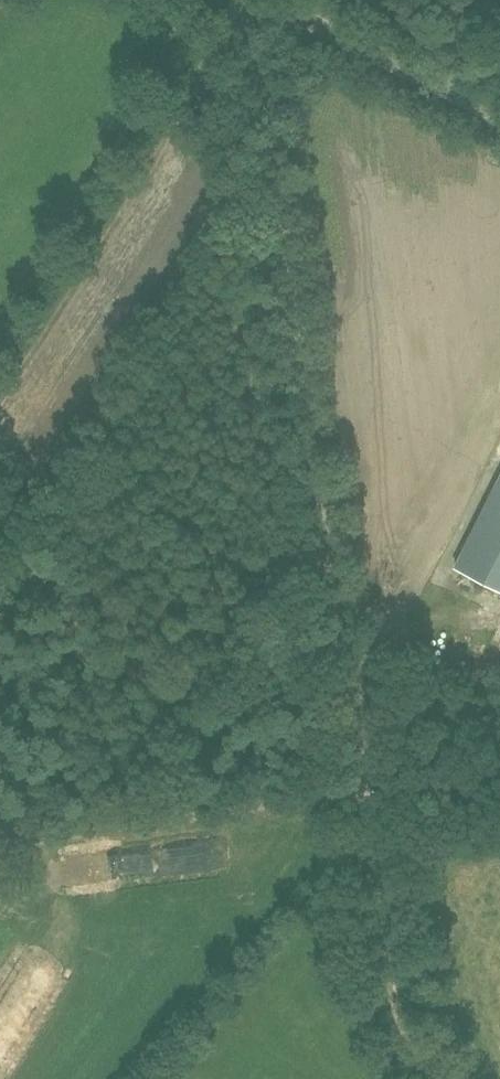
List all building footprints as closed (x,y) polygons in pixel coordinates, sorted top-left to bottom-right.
[(499,591),(499,479),(455,569),(499,591)]
